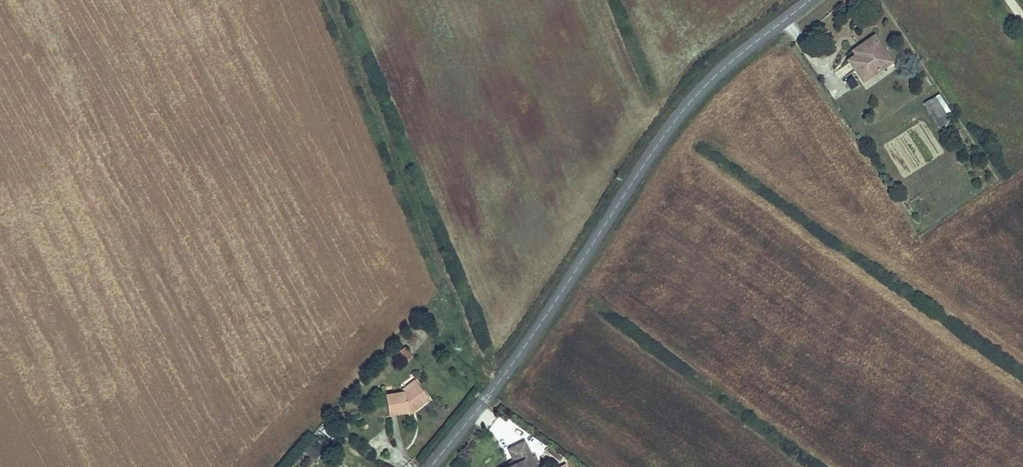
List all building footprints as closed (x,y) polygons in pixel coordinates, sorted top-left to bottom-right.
[(861,49),(846,58),(860,79),(886,63),(874,43),(876,41),(873,35),(858,45),(861,49)] [(937,94),(923,104),(939,127),(953,117),(937,94)] [(399,363),(411,359),(408,347),(395,351),(399,363)] [(402,387),(405,390),(417,381),(414,378),(402,387)] [(417,381),(405,390),(405,391),(385,394),(388,414),(408,411),(408,409),(412,406),(415,409),(430,397),(417,381)] [(506,451),(511,463),(512,466),(511,466),(532,466),(529,460),(522,445),(506,451)]
